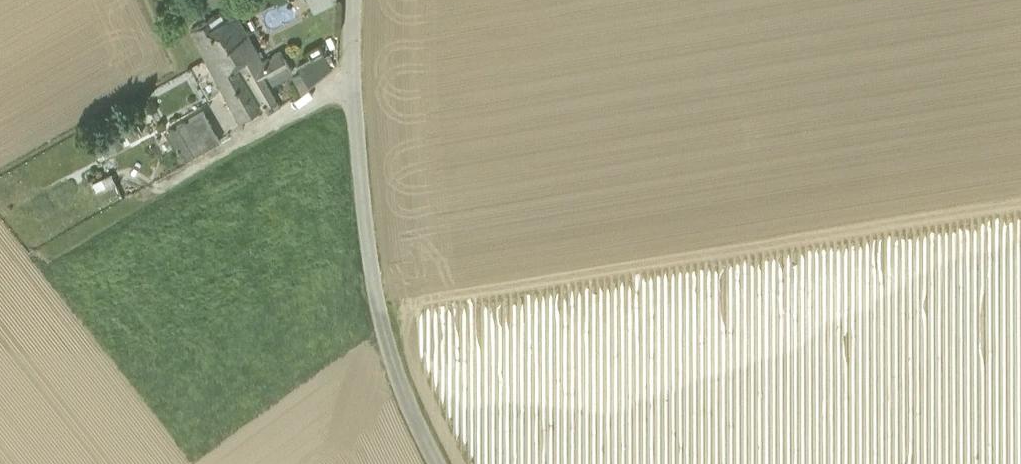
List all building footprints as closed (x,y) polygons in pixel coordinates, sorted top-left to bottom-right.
[(314,10),(333,0),(309,0),(314,10)] [(190,31),(205,59),(226,47),(247,35),(236,16),(224,22),(220,14),(209,20),(190,31)] [(247,35),(226,47),(237,65),(238,65),(263,107),(263,108),(275,101),(261,76),(265,73),(271,85),(292,73),(280,52),(262,63),(247,35)] [(234,67),(237,65),(226,47),(205,59),(239,124),(258,111),(234,67)] [(324,56),(315,61),(323,75),(331,69),(324,56)] [(307,88),(323,75),(315,61),(298,70),(300,76),(307,88)] [(308,89),(307,88),(300,76),(293,80),(301,94),(308,89)] [(262,107),(267,116),(279,108),(275,101),(263,108),(263,107),(262,107)] [(167,132),(184,162),(219,141),(203,112),(167,132)] [(90,142),(99,160),(108,155),(99,137),(90,142)]
